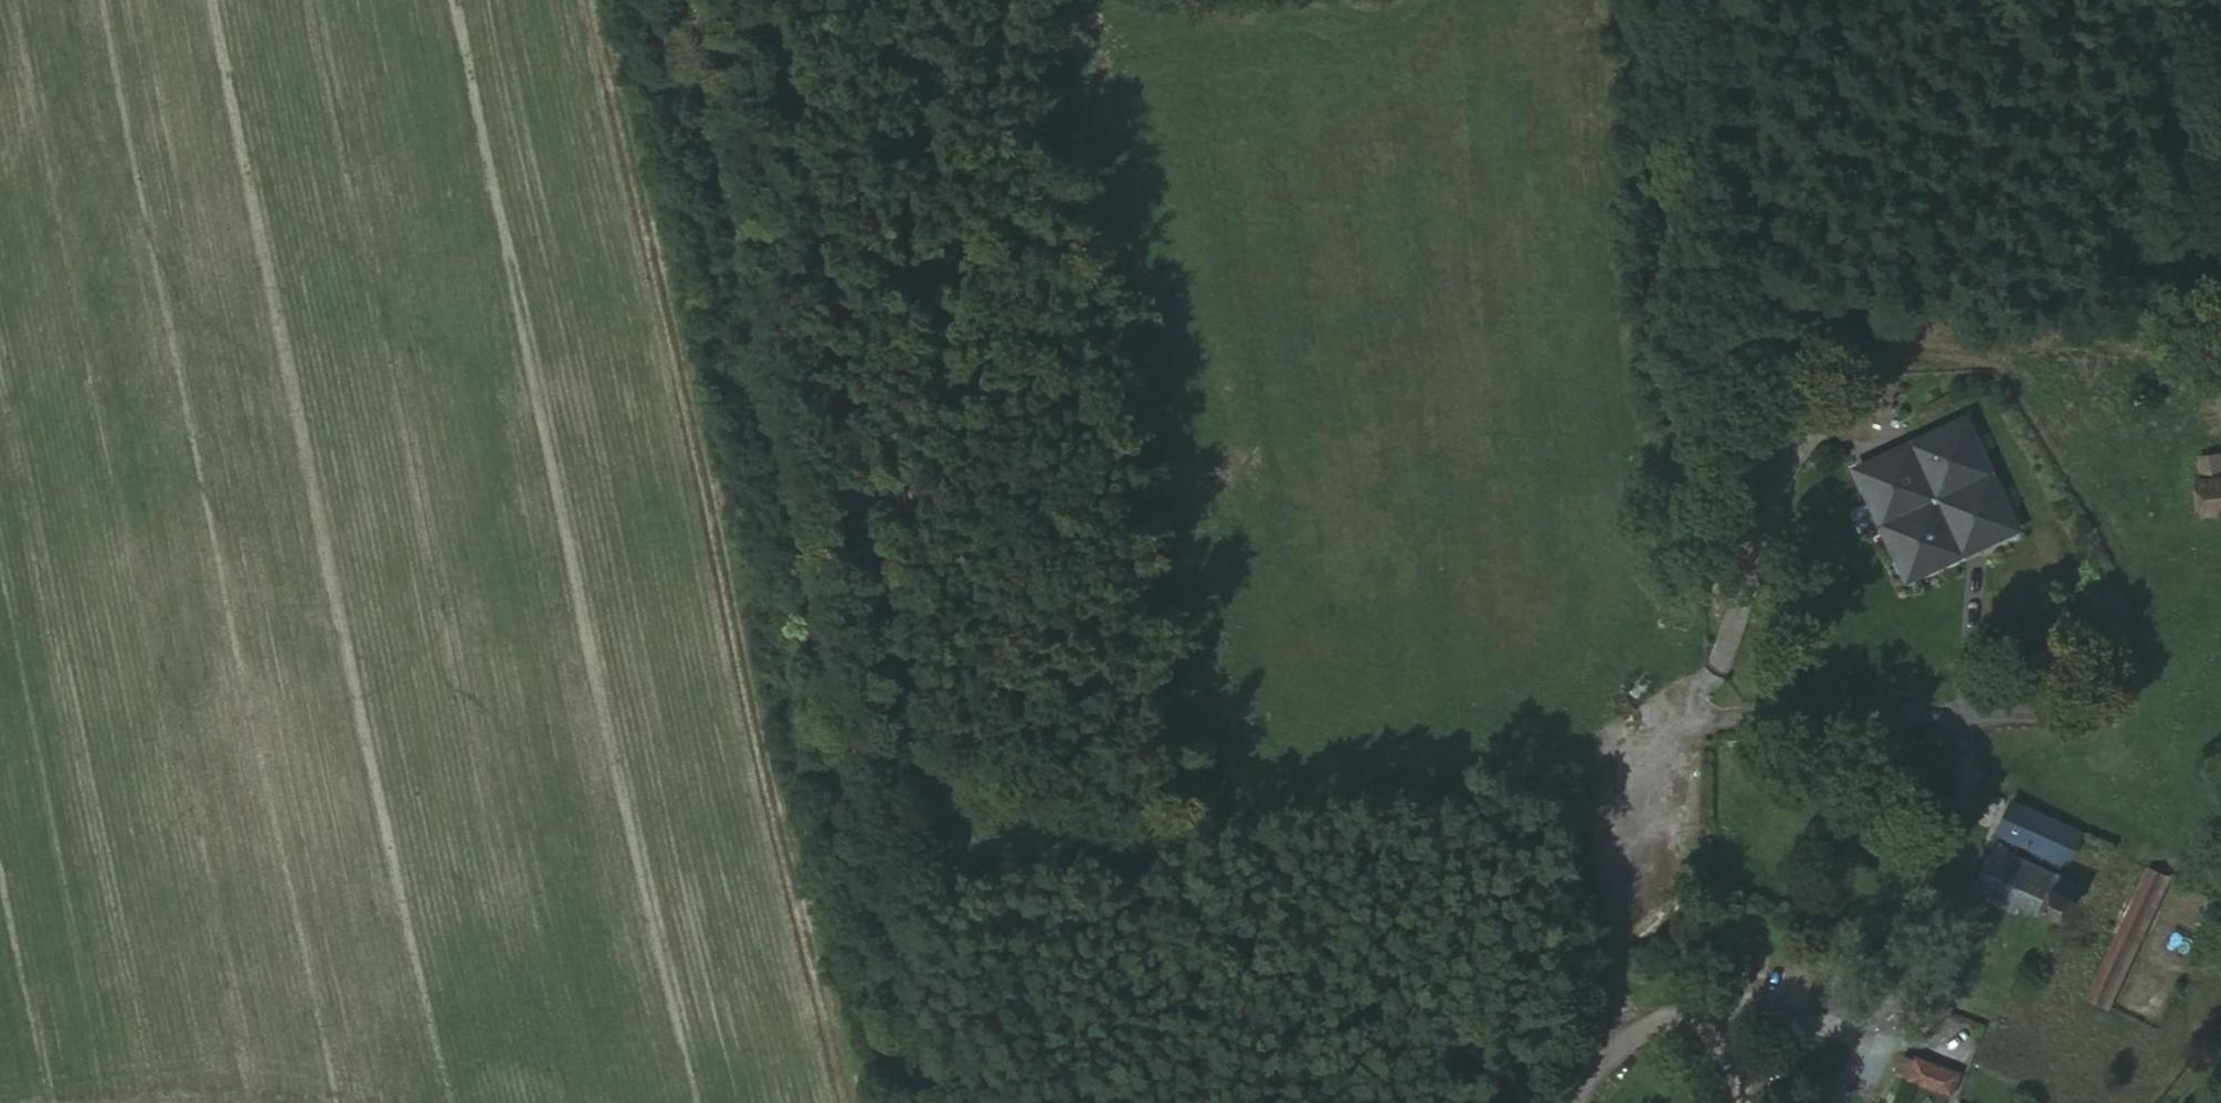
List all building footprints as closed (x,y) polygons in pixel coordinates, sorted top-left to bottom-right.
[(2020,534),(1970,415),(1851,464),(1901,584),(2020,534)] [(2183,490),(2185,520),(2220,516),(2220,486),(2183,490)] [(1997,810),(1983,837),(2048,867),(2059,841),(1997,810)] [(2048,867),(1983,837),(1973,856),(2040,883),(2048,867)] [(2040,883),(1973,856),(1950,898),(2044,945),(2066,900),(2040,883)] [(2110,1011),(2170,877),(2144,865),(2084,999),(2110,1011)] [(1909,1053),(1899,1080),(1952,1098),(1961,1071),(1909,1053)]
